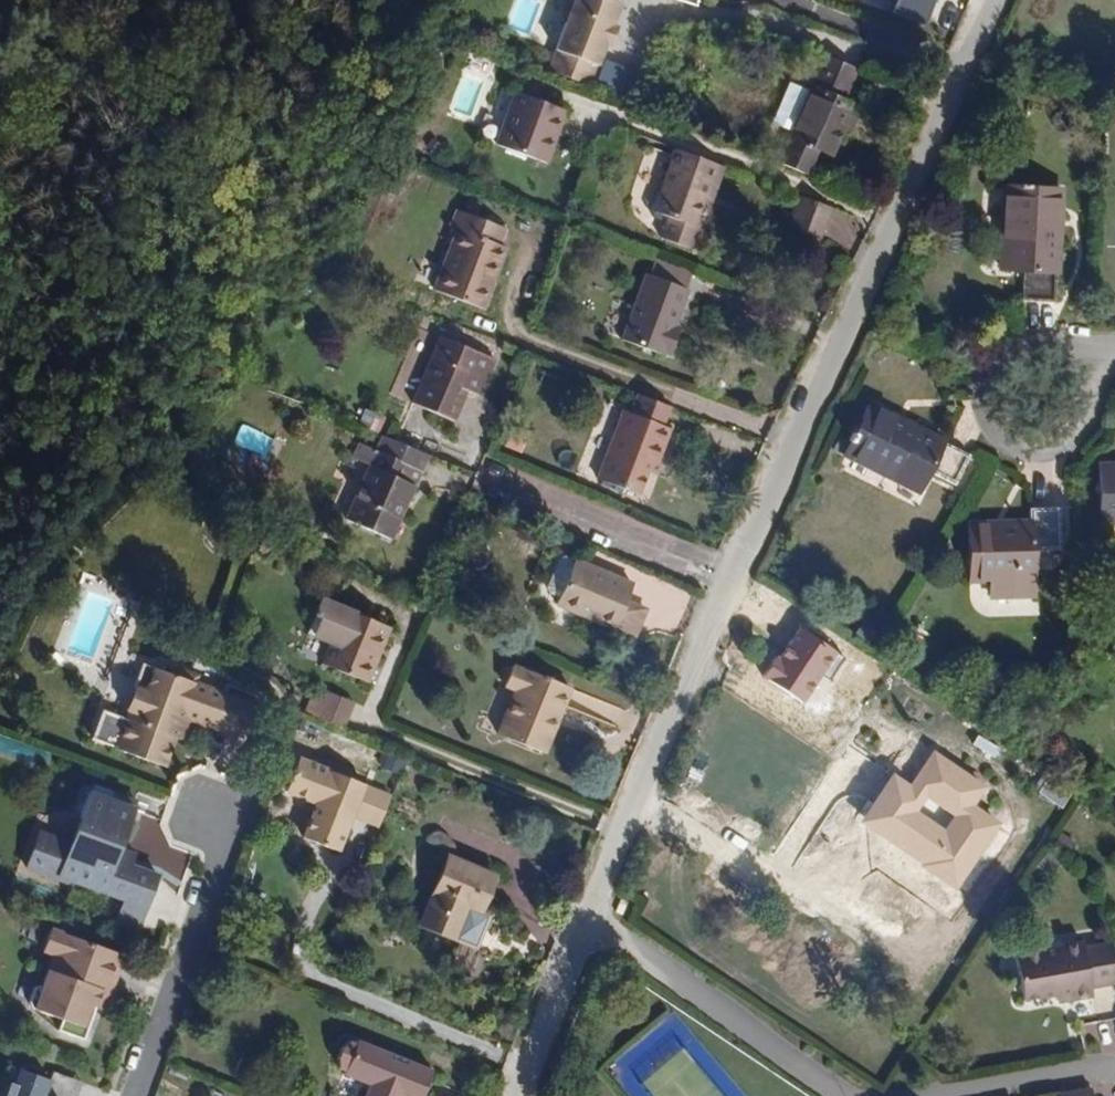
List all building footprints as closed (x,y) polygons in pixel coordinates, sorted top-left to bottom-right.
[(617,4),(606,0),(563,0),(557,15),(561,22),(563,22),(552,52),(553,52),(546,73),(585,87),(593,66),(594,66),(602,44),(609,26),(617,4)] [(609,26),(602,44),(607,46),(614,28),(609,26)] [(853,70),(823,56),(776,163),(804,174),(814,150),(827,155),(840,128),(851,103),(841,99),(853,70)] [(561,111),(513,94),(493,144),(542,163),(561,111)] [(857,106),(851,103),(840,128),(846,130),(857,106)] [(704,159),(672,148),(648,209),(691,226),(704,194),(709,195),(720,165),(704,159)] [(1061,193),(1009,189),(1007,235),(1001,235),(1000,270),(1023,272),(1023,300),(1050,302),(1052,274),(1057,274),(1061,193)] [(819,236),(830,205),(799,194),(788,226),(819,236)] [(461,234),(459,242),(478,249),(500,258),(503,248),(497,245),(502,230),(454,212),(449,228),(461,234)] [(478,249),(459,242),(456,250),(448,247),(432,291),(481,310),(500,258),(478,249)] [(690,274),(650,259),(644,276),(683,290),(690,274)] [(632,307),(673,323),(684,291),(683,290),(644,276),(640,288),(632,307)] [(661,355),(673,323),(632,307),(620,339),(661,355)] [(477,397),(490,362),(437,340),(411,403),(451,419),(463,392),(477,397)] [(660,427),(667,407),(635,395),(627,415),(620,413),(595,481),(634,496),(644,473),(647,466),(653,467),(667,430),(660,427)] [(945,445),(872,405),(846,451),(886,473),(885,477),(916,495),(929,474),(953,487),(968,462),(943,448),(945,445)] [(404,465),(411,449),(380,436),(343,526),(387,544),(410,487),(398,482),(404,465)] [(416,470),(404,465),(398,482),(410,487),(416,470)] [(649,475),(653,467),(647,466),(644,473),(649,475)] [(1096,468),(1101,524),(1114,523),(1114,466),(1096,468)] [(1055,553),(1057,512),(1029,511),(1029,526),(966,524),(964,576),(984,578),(983,594),(1025,594),(1028,553),(1055,553)] [(630,585),(571,561),(554,603),(632,635),(642,608),(624,601),(630,585)] [(383,630),(343,613),(322,663),(364,682),(375,659),(372,657),(383,630)] [(840,651),(800,625),(766,678),(806,704),(840,651)] [(176,668),(143,656),(126,702),(129,703),(115,741),(164,759),(175,728),(182,710),(242,732),(255,698),(195,675),(198,668),(179,661),(176,668)] [(521,672),(510,668),(502,687),(512,692),(496,734),(541,754),(566,691),(522,672),(521,672)] [(348,725),(356,701),(315,687),(307,711),(348,725)] [(182,710),(175,728),(182,731),(189,712),(182,710)] [(349,817),(362,786),(297,759),(284,791),(315,804),(301,839),(335,852),(349,817)] [(843,774),(821,808),(912,869),(934,835),(909,817),(933,780),(901,759),(877,795),(843,774)] [(111,789),(90,782),(78,816),(98,823),(92,839),(79,844),(38,829),(25,865),(41,871),(50,866),(70,873),(72,878),(74,879),(102,889),(123,896),(145,904),(156,871),(113,856),(131,804),(108,797),(111,789)] [(376,828),(389,797),(362,786),(349,817),(376,828)] [(133,797),(111,789),(108,797),(131,804),(133,797)] [(98,823),(78,816),(69,840),(79,844),(92,839),(98,823)] [(418,925),(452,940),(471,949),(485,919),(476,915),(492,877),(446,858),(418,925)] [(102,889),(74,879),(68,896),(96,906),(102,889)] [(145,904),(123,896),(117,913),(139,921),(145,904)] [(83,1036),(95,1004),(101,987),(109,990),(123,952),(51,926),(43,948),(54,952),(42,983),(40,982),(34,985),(29,1000),(31,1005),(62,1016),(58,1027),(83,1036)] [(1113,950),(1084,956),(1082,950),(1016,962),(1024,1008),(1056,1003),(1071,1000),(1073,1008),(1093,1004),(1092,996),(1114,992),(1114,962),(1113,950)] [(101,987),(95,1004),(103,1007),(109,990),(101,987)] [(1071,1000),(1056,1003),(1057,1012),(1073,1008),(1071,1000)] [(441,1080),(366,1049),(364,1052),(357,1049),(347,1057),(343,1067),(347,1079),(352,1082),(351,1086),(377,1095),(435,1095),(441,1080)] [(26,1065),(14,1095),(61,1095),(58,1095),(60,1078),(26,1065)]
